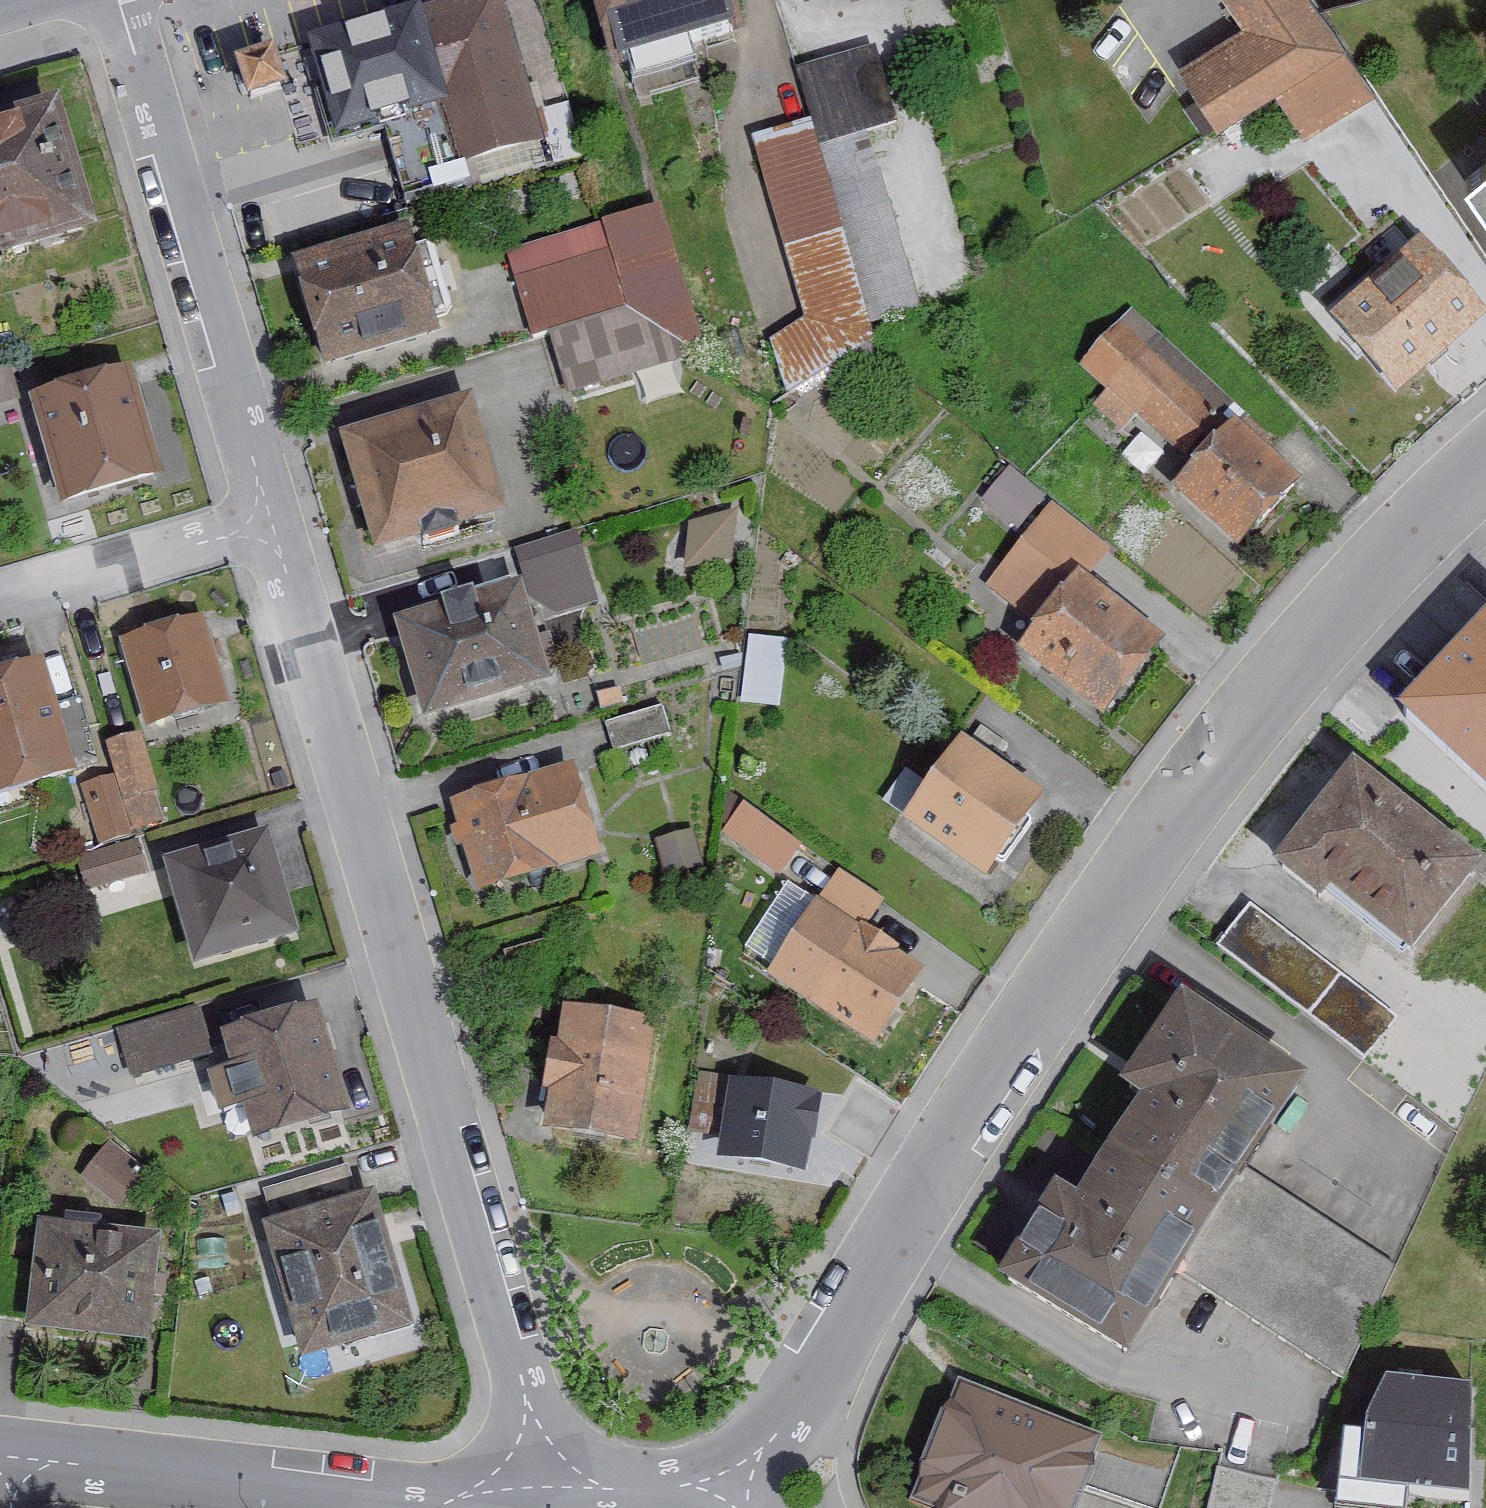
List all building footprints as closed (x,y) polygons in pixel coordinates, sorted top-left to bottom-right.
[(434,118),(449,173),(534,149),(491,0),(483,0),(302,51),(329,147),(434,118)] [(600,80),(729,45),(716,0),(579,0),(600,80)] [(1303,0),(1212,0),(1233,31),(1172,73),(1213,133),(1268,96),(1303,147),(1372,101),(1303,0)] [(278,98),(265,60),(230,72),(243,110),(278,98)] [(748,144),(799,328),(767,350),(782,404),(872,353),(818,155),(891,135),(870,60),(794,81),(807,128),(748,144)] [(98,222),(56,93),(0,111),(0,253),(98,222)] [(1485,222),(1485,161),(1459,183),(1485,222)] [(657,216),(502,260),(527,347),(547,341),(563,398),(698,359),(657,216)] [(431,346),(403,243),(287,275),(315,378),(431,346)] [(1481,323),(1418,255),(1330,336),(1392,403),(1481,323)] [(1118,452),(1137,430),(1189,474),(1164,502),(1233,561),(1292,493),(1253,458),(1267,442),(1125,320),(1075,377),(1105,403),(1086,425),(1118,452)] [(39,393),(31,364),(0,374),(0,405),(39,393)] [(26,414),(58,517),(154,488),(122,384),(26,414)] [(500,524),(465,408),(339,445),(374,562),(500,524)] [(982,597),(1033,635),(1008,667),(1098,736),(1160,653),(1083,594),(1111,558),(1004,477),(978,512),(1022,545),(982,597)] [(733,520),(685,533),(678,578),(729,572),(733,520)] [(516,556),(528,599),(554,621),(590,611),(571,541),(516,556)] [(545,694),(514,596),(389,635),(421,733),(545,694)] [(222,706),(190,628),(114,659),(146,737),(222,706)] [(745,628),(743,696),(781,698),(784,629),(745,628)] [(1397,732),(1485,813),(1485,634),(1397,732)] [(29,676),(0,686),(0,805),(65,784),(29,676)] [(160,826),(133,746),(105,755),(132,835),(160,826)] [(1037,813),(955,757),(898,839),(981,895),(1037,813)] [(598,870),(570,778),(450,814),(478,906),(598,870)] [(1474,887),(1344,785),(1269,881),(1320,921),(1328,912),(1406,973),(1474,887)] [(124,846),(104,790),(78,800),(98,856),(124,846)] [(723,846),(779,879),(796,850),(740,817),(723,846)] [(698,874),(688,839),(652,850),(663,884),(698,874)] [(261,844),(160,874),(191,976),(292,946),(261,844)] [(139,881),(130,851),(72,870),(82,899),(139,881)] [(882,911),(836,882),(817,911),(785,891),(741,960),(770,978),(763,988),(869,1055),(916,982),(860,946),(882,911)] [(1393,1034),(1246,922),(1216,960),(1363,1073),(1393,1034)] [(339,1132),(309,1021),(236,1041),(228,1010),(114,1040),(128,1089),(216,1065),(222,1084),(202,1089),(213,1129),(237,1122),(247,1157),(339,1132)] [(1302,1098),(1172,1013),(1112,1105),(1132,1118),(1069,1213),(1048,1200),(989,1290),(1119,1376),(1302,1098)] [(650,1035),(560,1020),(554,1057),(547,1056),(538,1106),(545,1107),(538,1144),(629,1159),(650,1035)] [(814,1106),(727,1091),(713,1169),(800,1185),(814,1106)] [(137,1188),(103,1160),(77,1190),(111,1219),(137,1188)] [(404,1336),(364,1207),(353,1210),(342,1175),(259,1200),(269,1234),(258,1237),(299,1369),(404,1336)] [(241,1226),(232,1204),(211,1212),(220,1234),(241,1226)] [(139,1357),(152,1249),(33,1234),(20,1342),(139,1357)] [(1099,1442),(951,1386),(905,1507),(1074,1507),(1099,1442)] [(1351,1426),(1351,1438),(1329,1437),(1324,1507),(1464,1507),(1472,1397),(1377,1391),(1351,1426)] [(1274,1472),(1215,1460),(1204,1507),(1266,1507),(1274,1472)]
